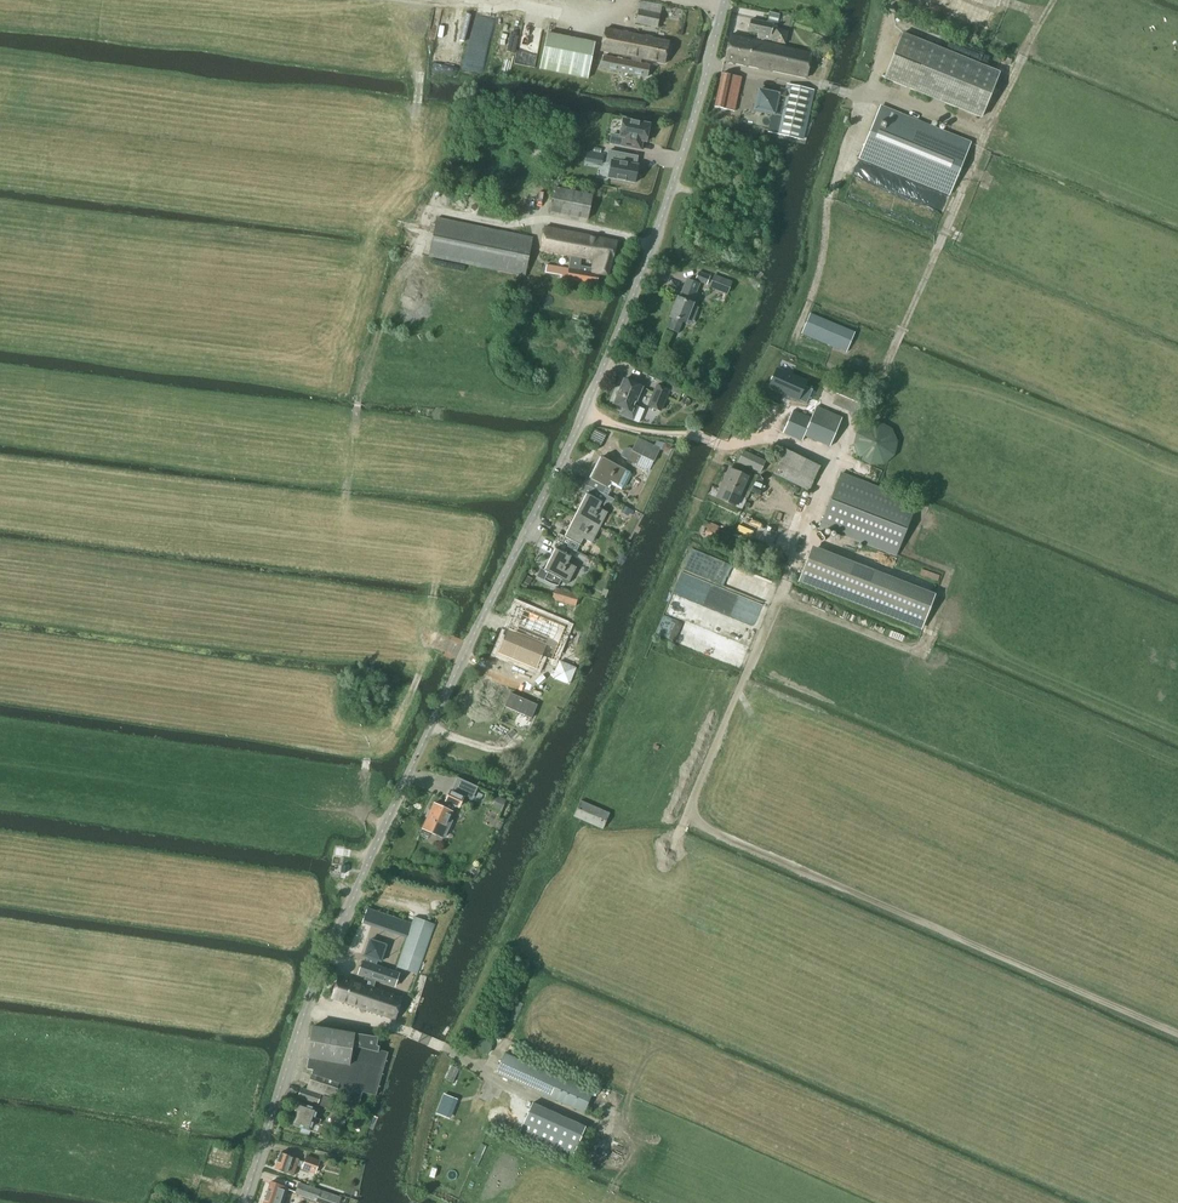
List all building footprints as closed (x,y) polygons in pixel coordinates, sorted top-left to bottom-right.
[(656,27),(660,5),(639,1),(634,23),(656,27)] [(755,41),(762,42),(762,39),(783,43),(786,32),(770,29),(771,26),(775,26),(777,14),(767,12),(765,23),(750,20),(747,31),(756,33),(755,41)] [(631,57),(640,58),(664,63),(668,41),(605,28),(600,50),(631,57)] [(587,78),(594,42),(547,33),(539,68),(587,78)] [(902,33),(883,78),(912,89),(923,94),(980,117),(998,72),(902,33)] [(762,42),(755,41),(729,35),(724,60),(805,77),(811,53),(762,42)] [(640,58),(631,57),(630,61),(603,55),(600,68),(645,77),(647,65),(639,63),(640,58)] [(732,111),(740,77),(721,72),(713,106),(732,111)] [(756,87),(751,110),(780,116),(776,134),(800,139),(811,89),(787,84),(786,90),(778,88),(777,92),(756,87)] [(879,106),(858,158),(932,188),(946,193),(948,195),(969,143),(879,106)] [(649,124),(623,119),(619,137),(623,138),(621,146),(640,150),(642,141),(646,142),(649,124)] [(530,151),(529,155),(531,158),(536,161),(539,162),(544,162),(547,161),(549,160),(543,151),(543,143),(534,145),(531,147),(530,151)] [(637,157),(608,151),(605,163),(610,164),(608,178),(634,183),(634,182),(637,180),(638,175),(636,172),(637,165),(635,165),(637,157)] [(586,220),(590,196),(553,188),(549,212),(586,220)] [(524,277),(532,238),(437,219),(429,257),(524,277)] [(595,285),(597,275),(607,277),(616,242),(544,227),(539,251),(569,257),(568,269),(546,265),(545,273),(560,275),(560,278),(567,279),(595,285)] [(709,278),(698,273),(695,281),(706,285),(709,278)] [(714,276),(710,286),(728,293),(732,282),(714,276)] [(672,318),(667,329),(669,330),(676,333),(678,333),(682,322),(683,323),(684,322),(691,305),(691,304),(689,303),(697,285),(687,281),(679,300),(677,299),(669,317),(672,318)] [(845,353),(854,333),(809,314),(801,334),(845,353)] [(698,367),(695,374),(702,378),(705,370),(698,367)] [(774,368),(766,387),(795,400),(795,399),(804,403),(810,389),(802,385),(803,381),(774,368)] [(624,381),(613,405),(621,409),(618,415),(633,421),(638,407),(634,405),(641,388),(624,381)] [(838,391),(832,405),(858,417),(864,405),(864,403),(868,394),(860,390),(842,382),(838,391)] [(681,389),(671,385),(666,383),(664,389),(668,391),(678,395),(681,389)] [(656,385),(647,406),(660,411),(668,391),(664,389),(656,385)] [(791,411),(782,433),(801,441),(803,437),(829,448),(842,418),(815,407),(810,419),(791,411)] [(592,428),(586,441),(598,447),(604,435),(592,428)] [(624,450),(621,456),(637,464),(635,467),(649,473),(654,463),(658,453),(660,448),(655,445),(639,438),(638,437),(638,438),(635,443),(633,449),(624,450)] [(670,449),(671,446),(672,444),(665,442),(657,441),(655,445),(660,448),(666,450),(670,449)] [(808,492),(821,463),(787,447),(773,476),(808,492)] [(743,451),(737,463),(760,473),(765,461),(743,451)] [(587,477),(583,484),(603,494),(603,493),(606,488),(605,487),(608,481),(617,485),(621,488),(630,472),(625,469),(602,458),(591,479),(587,477)] [(734,508),(747,478),(728,470),(715,499),(734,508)] [(820,527),(897,556),(917,504),(840,475),(820,527)] [(587,495),(576,516),(598,528),(606,513),(601,510),(604,503),(613,501),(614,499),(603,493),(603,494),(583,484),(580,492),(587,495)] [(624,506),(621,511),(629,515),(629,514),(632,515),(634,511),(624,506)] [(558,533),(555,540),(574,550),(576,551),(580,544),(579,543),(582,538),(590,542),(598,528),(576,516),(565,536),(558,533)] [(742,538),(706,523),(701,537),(737,551),(742,538)] [(540,568),(536,576),(550,584),(557,586),(561,579),(567,582),(575,567),(566,562),(569,556),(571,557),(571,556),(574,550),(555,540),(551,547),(555,549),(545,570),(540,568)] [(811,545),(797,581),(920,629),(934,594),(811,545)] [(526,577),(522,583),(526,585),(528,586),(531,579),(526,577)] [(555,589),(552,601),(575,607),(578,595),(555,589)] [(505,636),(499,650),(529,662),(533,651),(541,654),(542,652),(553,656),(566,625),(525,608),(512,639),(505,636)] [(567,684),(574,668),(559,661),(552,678),(567,684)] [(510,693),(504,706),(531,718),(537,705),(510,693)] [(427,818),(421,829),(440,837),(441,835),(445,837),(452,820),(449,819),(452,812),(454,806),(458,808),(463,796),(450,790),(445,802),(442,808),(433,803),(430,811),(428,810),(425,817),(427,818)] [(496,796),(491,808),(501,812),(505,800),(496,796)] [(580,801),(574,817),(580,820),(603,829),(610,813),(580,801)] [(414,917),(398,964),(418,972),(435,925),(414,917)] [(338,977),(331,999),(395,1020),(402,998),(371,988),(373,981),(384,984),(394,988),(399,974),(389,971),(376,966),(377,961),(380,961),(385,945),(368,940),(362,956),(367,957),(365,963),(362,962),(358,975),(365,978),(363,985),(338,977)] [(312,1026),(306,1058),(308,1058),(323,1061),(340,1064),(351,1065),(352,1062),(353,1062),(354,1033),(312,1026)] [(354,1033),(353,1062),(374,1068),(382,1071),(388,1052),(378,1050),(379,1046),(376,1046),(377,1037),(354,1033)] [(584,1113),(593,1093),(504,1053),(495,1073),(584,1113)] [(308,1058),(306,1069),(312,1070),(320,1072),(334,1077),(333,1079),(339,1082),(335,1094),(344,1096),(342,1107),(357,1111),(362,1092),(375,1095),(382,1071),(374,1068),(353,1062),(352,1062),(351,1065),(340,1064),(323,1061),(308,1058)] [(312,1070),(306,1089),(334,1098),(335,1094),(339,1082),(333,1079),(334,1077),(320,1072),(312,1070)] [(320,1094),(301,1088),(298,1098),(317,1104),(320,1094)] [(444,1095),(441,1103),(451,1107),(454,1099),(444,1095)] [(323,1096),(320,1105),(330,1109),(333,1099),(323,1096)] [(293,1116),(290,1124),(301,1128),(300,1132),(308,1135),(309,1131),(310,1131),(319,1134),(322,1125),(319,1125),(319,1124),(320,1120),(314,1118),(317,1109),(297,1103),(294,1113),(296,1114),(295,1116),(293,1116)] [(572,1157),(585,1128),(533,1104),(520,1133),(572,1157)] [(333,1116),(328,1131),(341,1134),(345,1120),(333,1116)] [(292,1175),(298,1159),(280,1153),(274,1169),(292,1175)] [(306,1156),(301,1170),(316,1175),(320,1161),(306,1156)] [(324,1160),(322,1165),(334,1168),(335,1162),(327,1160),(324,1160)] [(262,1202),(282,1202),(288,1188),(270,1182),(262,1202)] [(340,1198),(299,1183),(295,1194),(316,1202),(319,1202),(338,1202),(340,1198)]
